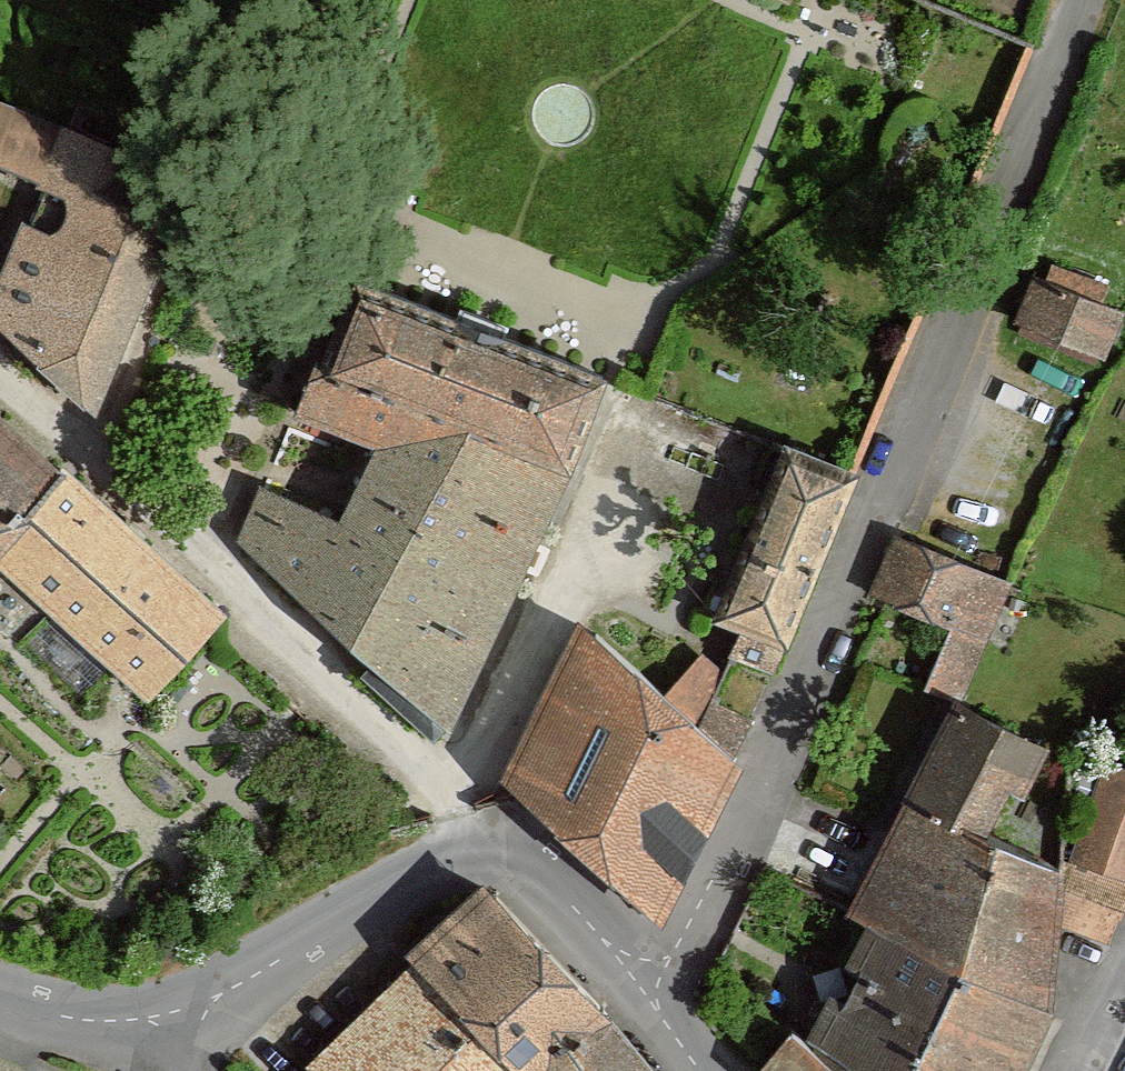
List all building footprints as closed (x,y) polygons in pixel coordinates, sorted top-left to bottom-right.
[(50,169),(68,124),(0,98),(0,150),(50,169)] [(0,291),(0,308),(91,390),(163,211),(106,192),(122,142),(68,124),(50,169),(0,291)] [(566,455),(598,377),(355,277),(323,356),(566,455)] [(1037,280),(1023,316),(1101,347),(1115,311),(1037,280)] [(264,489),(245,534),(449,710),(566,455),(323,356),(300,401),(380,435),(339,519),(264,489)] [(52,466),(0,419),(0,522),(52,466)] [(782,446),(714,612),(739,623),(727,651),(770,669),(850,473),(782,446)] [(52,466),(0,522),(0,546),(148,682),(211,607),(52,466)] [(899,541),(880,590),(956,619),(982,631),(1001,580),(899,541)] [(956,619),(927,684),(953,696),(982,631),(956,619)] [(576,628),(506,773),(654,904),(726,764),(691,732),(653,698),(576,628)] [(708,697),(720,668),(700,651),(653,698),(691,732),(708,697)] [(691,732),(726,764),(747,717),(708,697),(691,732)] [(961,698),(906,800),(989,834),(1011,789),(1027,796),(1051,743),(961,698)] [(1075,861),(1124,880),(1124,766),(1113,761),(1075,861)] [(850,904),(847,910),(870,922),(963,967),(1048,1007),(1058,871),(996,837),(989,834),(906,800),(892,826),(850,904)] [(422,953),(529,1070),(651,1070),(600,1004),(487,887),(422,953)] [(868,1070),(913,1070),(963,967),(870,922),(848,962),(861,970),(847,999),(832,992),(808,1035),(868,1070)] [(422,953),(313,1063),(322,1070),(529,1070),(422,953)] [(1048,1007),(963,967),(913,1070),(1019,1070),(1048,1007)] [(791,1034),(759,1069),(760,1070),(842,1070),(791,1034)]
